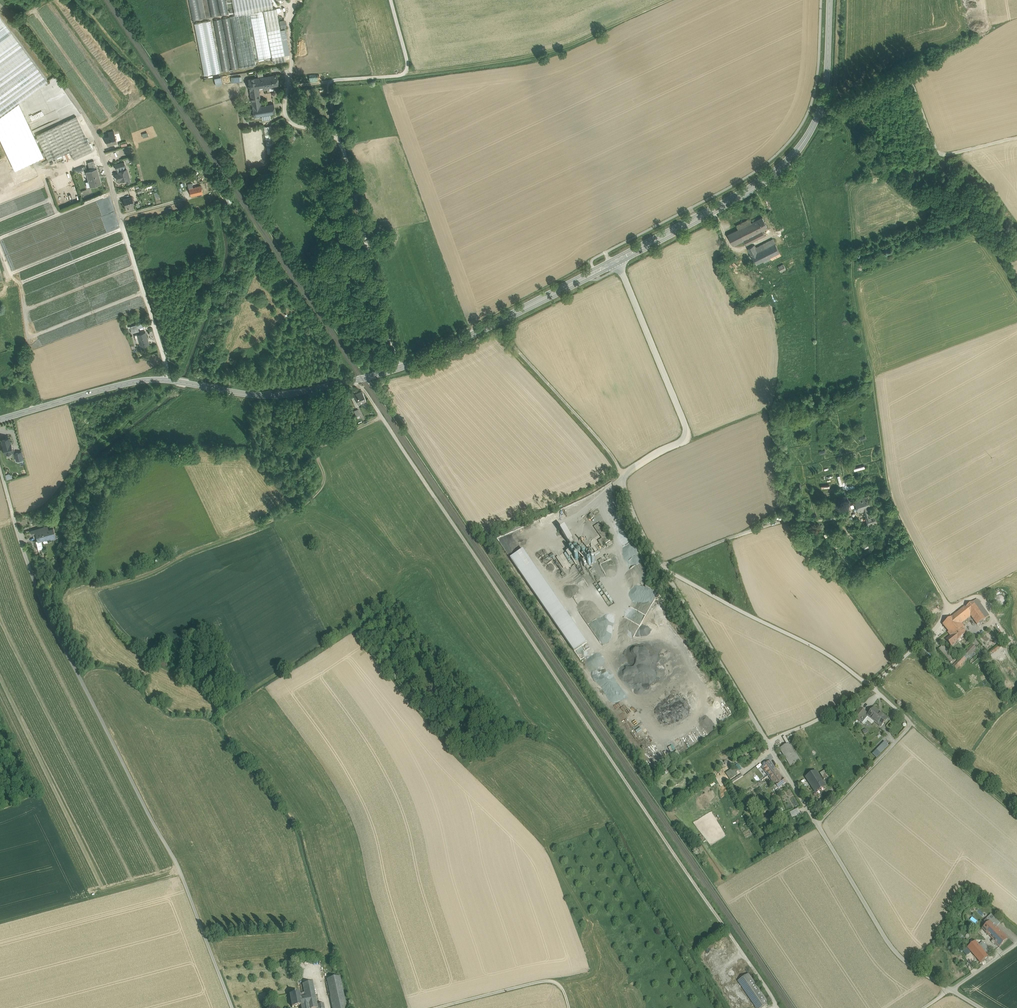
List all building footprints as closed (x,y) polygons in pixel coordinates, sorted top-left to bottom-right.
[(208,16),(205,0),(187,0),(192,20),(201,18),(208,16)] [(210,16),(218,15),(216,0),(207,0),(210,16)] [(218,15),(227,13),(225,0),(216,0),(218,15)] [(229,3),(231,16),(272,9),(275,8),(273,0),(247,0),(229,3)] [(255,65),(254,60),(281,55),(272,9),(231,16),(221,18),(230,70),(255,65)] [(0,16),(0,116),(19,103),(47,81),(0,16)] [(223,72),(230,70),(221,18),(213,20),(223,72)] [(210,20),(194,24),(204,74),(220,71),(210,20)] [(241,73),(230,74),(231,82),(241,81),(241,73)] [(277,74),(248,79),(250,91),(258,89),(278,86),(277,74)] [(258,89),(250,91),(252,106),(261,105),(258,89)] [(19,103),(0,116),(0,139),(15,170),(44,156),(37,142),(39,141),(37,138),(35,138),(19,103)] [(261,105),(252,106),(254,116),(275,113),(274,104),(261,106),(261,105)] [(76,116),(36,135),(37,138),(39,141),(48,161),(70,151),(74,160),(92,151),(76,116)] [(109,136),(105,137),(107,145),(117,143),(114,134),(109,136)] [(94,161),(87,162),(89,169),(96,168),(94,161)] [(124,167),(117,169),(118,173),(116,174),(117,180),(120,179),(121,181),(129,178),(127,169),(125,170),(124,167)] [(96,169),(86,172),(89,180),(87,180),(88,181),(87,182),(86,182),(88,187),(101,184),(96,169)] [(201,186),(193,188),(193,186),(188,187),(191,196),(203,193),(201,186)] [(132,197),(123,199),(125,207),(134,204),(132,197)] [(762,217),(751,222),(759,238),(765,235),(762,231),(768,228),(762,217)] [(749,218),(736,225),(738,229),(727,234),(733,245),(744,240),(746,244),(759,238),(751,222),(749,218)] [(773,238),(756,247),(755,245),(748,248),(756,265),(758,264),(760,268),(766,265),(764,262),(771,259),(772,260),(781,255),(773,238)] [(782,261),(777,264),(782,275),(785,274),(786,276),(789,275),(782,261)] [(137,324),(130,326),(132,333),(139,331),(137,324)] [(145,332),(137,334),(141,347),(149,344),(145,332)] [(363,392),(358,394),(357,393),(354,395),(358,403),(366,400),(363,392)] [(10,441),(6,442),(6,443),(2,444),(5,453),(12,451),(13,451),(10,441)] [(21,452),(15,453),(17,460),(23,458),(21,452)] [(868,495),(854,500),(858,513),(864,511),(866,517),(869,516),(867,510),(872,508),(868,495)] [(53,506),(46,510),(48,513),(50,517),(57,512),(53,506)] [(866,517),(865,518),(867,525),(877,522),(874,515),(869,516),(866,517)] [(38,549),(43,548),(41,541),(42,541),(41,540),(50,537),(51,539),(56,537),(53,528),(48,529),(47,526),(31,531),(32,534),(36,533),(38,540),(36,541),(38,549)] [(611,541),(601,527),(597,530),(604,539),(599,542),(602,547),(611,541)] [(622,546),(629,544),(626,531),(619,532),(622,546)] [(571,539),(566,532),(562,534),(567,542),(571,539)] [(574,550),(570,553),(568,550),(559,557),(570,573),(596,555),(586,539),(572,547),(574,550)] [(587,644),(523,551),(510,559),(574,652),(587,644)] [(606,558),(564,586),(567,589),(608,561),(606,558)] [(595,584),(599,593),(605,591),(601,582),(595,584)] [(965,607),(943,625),(949,632),(948,632),(952,636),(947,640),(951,646),(966,634),(962,629),(965,627),(962,624),(971,616),(977,625),(989,616),(977,600),(965,608),(965,607)] [(972,644),(949,670),(953,673),(976,648),(972,644)] [(955,659),(943,645),(938,649),(950,663),(955,659)] [(861,708),(854,717),(857,720),(864,711),(861,708)] [(887,719),(874,708),(869,715),(868,716),(881,727),(887,719)] [(716,718),(719,722),(731,714),(728,710),(716,718)] [(864,711),(857,720),(862,724),(868,716),(869,715),(864,711)] [(789,744),(780,749),(791,766),(800,761),(789,744)] [(783,779),(770,761),(762,767),(775,785),(783,779)] [(726,773),(731,779),(736,775),(732,769),(726,773)] [(826,770),(820,773),(824,780),(830,776),(826,770)] [(759,783),(763,780),(757,772),(753,776),(759,783)] [(816,772),(806,778),(811,785),(811,786),(811,785),(815,791),(819,788),(820,789),(825,786),(820,779),(816,772)] [(733,783),(742,776),(741,774),(731,781),(733,783)] [(783,779),(775,785),(778,789),(786,783),(783,779)] [(1000,923),(991,914),(987,918),(996,927),(1000,923)] [(1008,939),(996,927),(987,918),(982,923),(985,926),(982,929),(996,943),(995,944),(998,946),(998,947),(999,947),(1008,939)] [(983,951),(975,941),(967,948),(980,963),(988,957),(983,951)] [(991,954),(987,948),(983,951),(988,957),(991,954)] [(748,974),(738,982),(756,1007),(761,1007),(768,1003),(748,974)] [(327,979),(332,1007),(347,1007),(340,977),(327,979)] [(302,984),(305,997),(307,1007),(318,1007),(317,1005),(313,982),(302,984)] [(305,997),(300,997),(300,993),(290,995),(292,1007),(300,1006),(300,1007),(307,1007),(305,997)]
